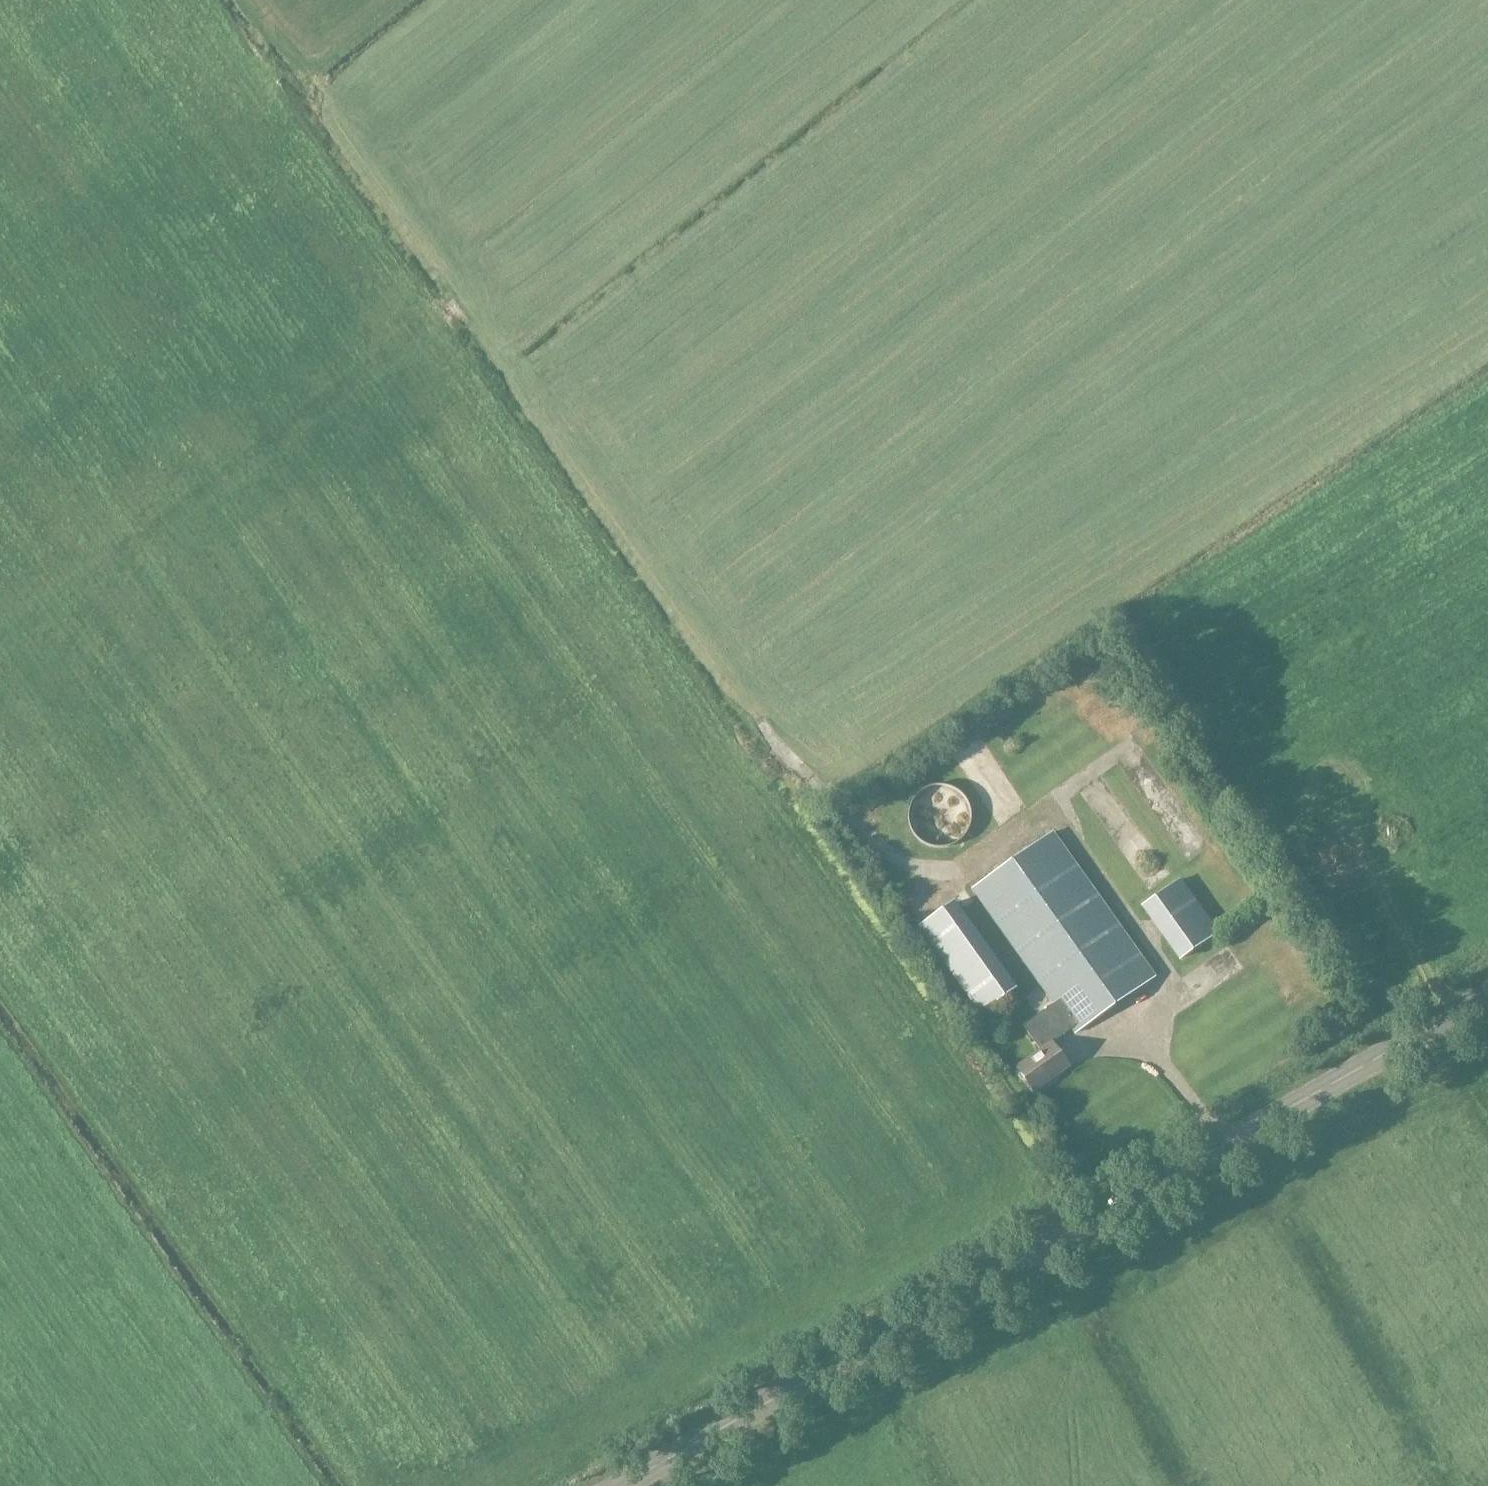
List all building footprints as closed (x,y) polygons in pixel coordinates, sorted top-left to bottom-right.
[(1039,1049),(1015,1067),(1032,1091),(1067,1065),(1050,1043),(1070,1028),(1074,1033),(1152,977),(1048,832),(970,888),(1052,1003),(1021,1026),(1039,1049)] [(1178,882),(1141,908),(1176,959),(1214,933),(1178,882)] [(951,902),(916,927),(978,1013),(1013,988),(951,902)]
